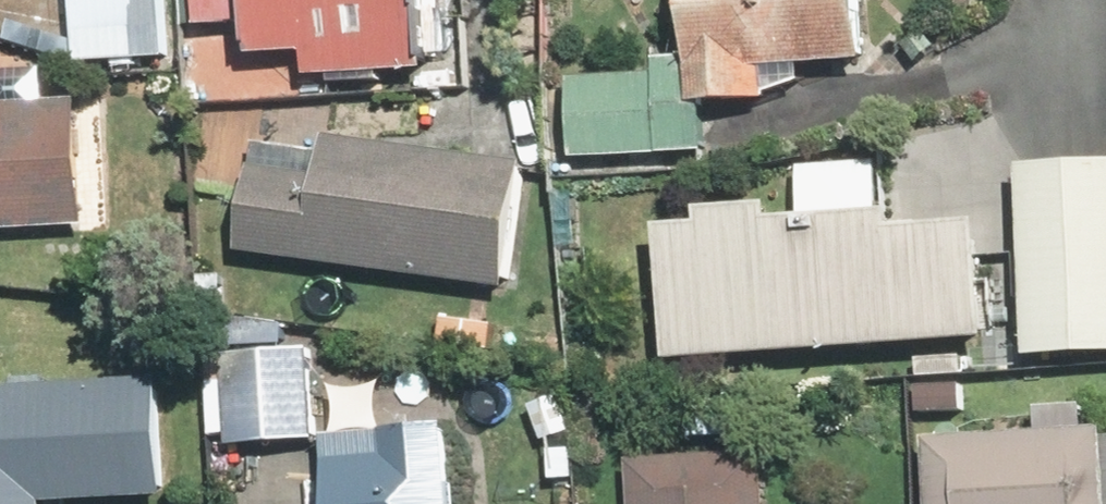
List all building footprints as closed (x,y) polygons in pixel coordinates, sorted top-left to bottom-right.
[(162,0),(68,0),(69,48),(163,46),(162,0)] [(204,14),(249,12),(251,54),(317,51),(319,80),(426,75),(422,0),(204,0),(204,14)] [(674,73),(563,71),(561,157),(696,159),(697,107),(793,106),(792,67),(853,66),(852,0),(673,0),(674,73)] [(83,230),(77,97),(0,101),(0,234),(83,230)] [(306,178),(238,169),(227,254),(500,288),(516,159),(312,133),(306,178)] [(1014,162),(1017,356),(1105,355),(1105,161),(1014,162)] [(886,224),(885,210),(800,215),(802,242),(778,243),(777,224),(767,224),(766,208),(687,213),(688,229),(648,232),(656,360),(981,339),(973,218),(886,224)] [(310,351),(208,350),(207,443),(308,444),(310,351)] [(156,503),(155,385),(0,387),(0,503),(70,503),(156,503)] [(1031,434),(915,440),(919,503),(1105,503),(1105,430),(1081,431),(1080,407),(1030,410),(1031,434)] [(317,503),(449,503),(448,426),(317,427),(317,503)] [(624,503),(766,503),(765,456),(623,461),(624,503)]
